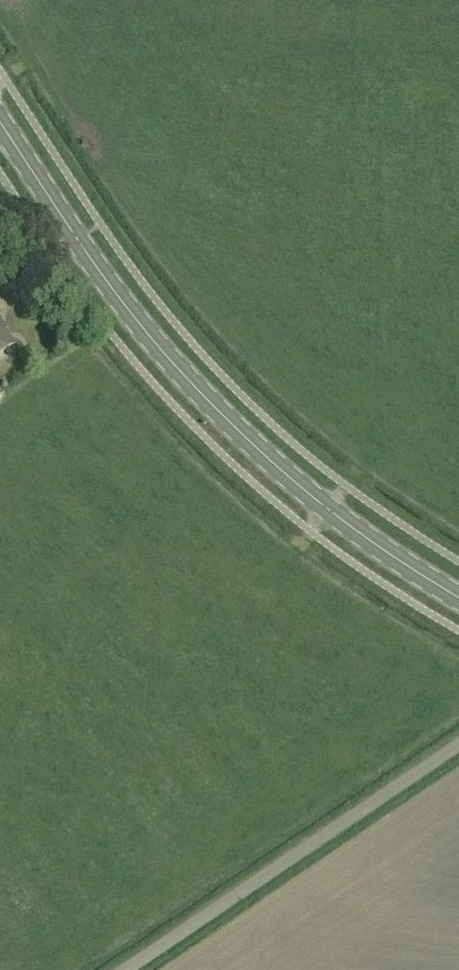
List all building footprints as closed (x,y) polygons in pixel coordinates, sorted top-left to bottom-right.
[(14,345),(0,325),(0,355),(14,345)]
